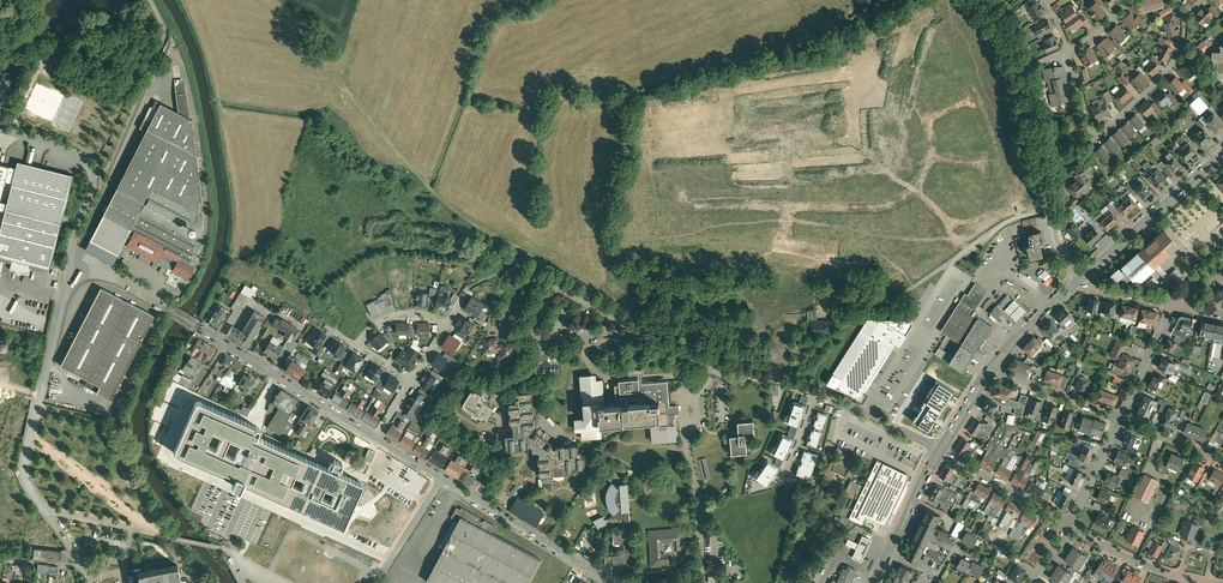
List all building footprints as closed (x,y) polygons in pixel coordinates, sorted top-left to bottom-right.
[(1138,2),(1140,9),(1144,8),(1145,12),(1163,7),(1161,0),(1146,0),(1138,2)] [(1036,3),(1034,1),(1028,6),(1029,7),(1028,8),(1030,11),(1029,11),(1031,16),(1032,15),(1034,18),(1043,13),(1042,10),(1043,9),(1040,4),(1039,5),(1037,2),(1036,3)] [(1096,2),(1091,6),(1092,8),(1089,10),(1091,12),(1090,13),(1093,17),(1094,16),(1097,20),(1105,13),(1099,6),(1097,2),(1096,2)] [(1215,17),(1219,13),(1212,6),(1208,9),(1213,14),(1215,17)] [(1169,7),(1159,12),(1162,17),(1172,12),(1169,7)] [(1202,10),(1201,9),(1197,13),(1198,14),(1195,17),(1202,24),(1205,21),(1207,22),(1210,19),(1209,18),(1213,14),(1208,9),(1206,7),(1202,10)] [(1068,10),(1061,15),(1066,22),(1077,14),(1072,8),(1068,10)] [(1130,13),(1123,19),(1131,28),(1135,25),(1135,26),(1139,23),(1139,22),(1135,18),(1130,13)] [(1077,14),(1066,22),(1071,29),(1075,26),(1076,28),(1083,23),(1080,18),(1077,14)] [(1173,14),(1164,17),(1166,22),(1166,23),(1174,20),(1175,19),(1173,14)] [(1146,23),(1138,15),(1135,18),(1139,22),(1139,23),(1142,26),(1146,23)] [(1047,20),(1034,27),(1037,34),(1050,28),(1051,27),(1047,20)] [(1174,20),(1166,23),(1166,22),(1163,23),(1165,28),(1163,29),(1165,33),(1167,33),(1168,36),(1178,32),(1178,30),(1179,30),(1178,26),(1176,27),(1174,20)] [(1126,36),(1117,25),(1109,32),(1114,38),(1119,43),(1126,36)] [(1050,28),(1041,33),(1042,36),(1052,30),(1050,28)] [(1054,35),(1044,40),(1046,43),(1043,44),(1045,48),(1044,49),(1045,53),(1058,47),(1055,39),(1056,39),(1054,35)] [(1111,40),(1108,37),(1106,40),(1113,48),(1116,45),(1111,40)] [(1119,43),(1114,38),(1111,40),(1116,45),(1118,48),(1121,45),(1119,43)] [(1171,41),(1161,38),(1159,42),(1163,45),(1164,43),(1168,46),(1171,41)] [(1105,39),(1097,46),(1107,56),(1114,49),(1113,48),(1106,40),(1105,39)] [(1202,41),(1193,50),(1200,57),(1209,48),(1202,41)] [(1168,46),(1164,43),(1163,45),(1158,54),(1161,58),(1166,61),(1173,48),(1168,46)] [(1220,48),(1220,51),(1212,51),(1212,60),(1214,60),(1213,69),(1218,69),(1218,73),(1222,73),(1222,45),(1220,48)] [(166,46),(161,57),(165,59),(170,47),(166,46)] [(1089,47),(1080,53),(1087,65),(1097,59),(1096,59),(1098,58),(1094,53),(1093,54),(1089,47)] [(1153,55),(1148,59),(1151,61),(1153,60),(1157,64),(1160,62),(1153,55)] [(1151,61),(1145,67),(1153,75),(1155,73),(1156,73),(1159,71),(1158,70),(1161,68),(1157,64),(1153,60),(1151,61)] [(1196,71),(1188,62),(1180,68),(1181,69),(1181,71),(1183,73),(1185,73),(1188,78),(1196,71)] [(1203,72),(1196,64),(1193,66),(1198,72),(1198,73),(1199,75),(1203,72)] [(1085,69),(1079,70),(1082,81),(1088,79),(1085,69),(1087,65),(1085,69)] [(1062,67),(1055,69),(1055,70),(1055,71),(1053,72),(1052,68),(1051,67),(1043,69),(1046,81),(1047,81),(1050,80),(1051,82),(1049,82),(1049,83),(1051,91),(1052,92),(1053,92),(1053,93),(1050,94),(1050,95),(1053,106),(1061,104),(1061,103),(1060,99),(1062,98),(1063,100),(1070,99),(1071,98),(1069,91),(1070,90),(1066,75),(1065,75),(1063,68),(1062,67)] [(1140,73),(1132,80),(1140,89),(1148,82),(1140,73)] [(1129,82),(1122,74),(1119,77),(1126,85),(1129,82)] [(0,77),(0,88),(6,90),(6,91),(7,90),(6,90),(7,88),(8,88),(8,87),(9,85),(11,81),(10,81),(11,80),(10,80),(4,78),(4,77),(3,78),(4,78),(3,78),(0,77)] [(1176,77),(1168,84),(1177,93),(1180,90),(1181,91),(1184,87),(1185,87),(1181,83),(1176,77)] [(181,80),(174,81),(175,84),(176,95),(185,93),(184,83),(182,83),(181,80)] [(1192,88),(1185,80),(1181,83),(1185,87),(1184,87),(1188,92),(1192,88)] [(1124,86),(1115,94),(1117,97),(1117,98),(1120,101),(1121,101),(1122,102),(1131,94),(1124,86)] [(1163,90),(1160,92),(1157,94),(1155,97),(1162,105),(1170,98),(1167,95),(1163,90)] [(1105,92),(1100,95),(1104,102),(1105,104),(1110,101),(1105,92)] [(1177,100),(1170,92),(1167,95),(1170,98),(1174,103),(1177,100)] [(185,93),(176,95),(178,113),(189,118),(185,93)] [(1202,95),(1190,105),(1199,113),(1207,105),(1203,101),(1206,99),(1202,95)] [(1147,100),(1139,108),(1147,116),(1155,109),(1151,105),(1147,100)] [(1104,102),(1092,109),(1093,111),(1093,112),(1094,114),(1095,115),(1097,119),(1110,113),(1105,104),(1104,102)] [(1161,110),(1154,102),(1151,105),(1155,109),(1158,113),(1161,110)] [(157,110),(150,107),(145,118),(140,128),(146,132),(89,241),(118,256),(128,235),(131,237),(127,245),(158,261),(163,252),(178,259),(172,270),(188,278),(194,268),(200,242),(195,241),(195,240),(194,239),(196,236),(202,236),(202,205),(197,155),(192,120),(189,118),(178,113),(160,104),(157,110)] [(1144,119),(1139,113),(1136,115),(1142,121),(1144,119)] [(1136,114),(1133,117),(1130,120),(1136,127),(1138,130),(1144,124),(1142,121),(1136,115),(1136,114)] [(1213,114),(1206,121),(1205,121),(1208,123),(1212,128),(1212,129),(1213,128),(1216,133),(1222,127),(1222,124),(1220,121),(1221,121),(1220,121),(1218,119),(1218,118),(1213,114)] [(1205,119),(1203,116),(1199,119),(1205,125),(1208,123),(1205,121),(1206,121),(1205,119)] [(1205,125),(1199,119),(1197,121),(1202,128),(1205,125)] [(1136,127),(1130,120),(1127,123),(1133,129),(1136,127)] [(1127,123),(1127,122),(1124,125),(1124,124),(1121,127),(1121,128),(1127,134),(1130,137),(1136,132),(1133,129),(1127,123)] [(1127,134),(1121,128),(1119,130),(1124,137),(1127,134)] [(1118,130),(1116,132),(1112,135),(1113,136),(1118,142),(1121,145),(1127,140),(1124,137),(1119,130),(1118,130)] [(1211,138),(1204,130),(1202,131),(1200,130),(1198,133),(1199,134),(1194,138),(1201,146),(1204,143),(1205,144),(1208,141),(1211,138)] [(1190,140),(1185,133),(1182,136),(1188,142),(1190,140)] [(1118,142),(1113,136),(1110,138),(1116,144),(1118,142)] [(1188,142),(1182,136),(1176,141),(1183,148),(1178,152),(1185,160),(1189,157),(1189,158),(1193,155),(1192,154),(1193,154),(1196,151),(1188,142)] [(1110,138),(1107,140),(1103,143),(1105,144),(1110,150),(1112,153),(1118,147),(1116,144),(1110,138)] [(1105,144),(1102,147),(1108,153),(1110,150),(1105,144)] [(1102,147),(1101,146),(1099,148),(1095,151),(1104,161),(1110,156),(1108,153),(1102,147)] [(1173,156),(1170,152),(1166,155),(1168,158),(1165,161),(1166,162),(1173,170),(1176,167),(1176,168),(1177,168),(1177,167),(1180,165),(1180,164),(1173,156)] [(0,159),(0,200),(5,179),(9,164),(10,161),(0,159)] [(18,161),(16,166),(12,181),(7,202),(5,209),(0,231),(0,256),(12,259),(31,264),(50,269),(73,175),(18,161)] [(1141,168),(1134,161),(1131,164),(1137,171),(1141,168)] [(1171,172),(1161,161),(1158,165),(1167,174),(1168,175),(1171,172)] [(1079,163),(1071,167),(1072,170),(1071,170),(1071,171),(1072,171),(1077,179),(1067,187),(1074,195),(1076,193),(1080,198),(1092,187),(1087,181),(1090,179),(1088,177),(1092,175),(1086,163),(1081,166),(1079,163)] [(16,166),(9,164),(5,179),(12,181),(16,166)] [(1166,177),(1153,164),(1144,172),(1144,173),(1147,175),(1148,175),(1149,174),(1150,175),(1147,178),(1149,180),(1150,180),(1151,180),(1156,186),(1162,181),(1165,178),(1166,177)] [(1121,166),(1116,171),(1121,176),(1126,172),(1121,166)] [(1142,183),(1136,189),(1143,198),(1150,192),(1142,183)] [(1135,193),(1130,186),(1127,189),(1133,195),(1135,193)] [(1136,204),(1129,195),(1126,197),(1124,195),(1123,196),(1126,199),(1124,201),(1131,210),(1134,207),(1134,206),(1136,204)] [(1071,199),(1065,205),(1070,211),(1076,205),(1071,199)] [(1019,203),(1021,211),(1032,208),(1030,200),(1019,203)] [(1124,201),(1122,203),(1119,200),(1117,201),(1119,203),(1117,205),(1125,214),(1127,212),(1128,212),(1131,210),(1124,201)] [(1110,203),(1101,211),(1103,214),(1106,217),(1108,215),(1107,214),(1111,211),(1114,208),(1110,203)] [(1111,211),(1107,214),(1108,215),(1106,217),(1113,225),(1116,223),(1116,222),(1119,219),(1116,216),(1111,211)] [(1092,218),(1087,212),(1083,215),(1088,221),(1092,218)] [(1104,219),(1101,216),(1100,217),(1101,219),(1099,221),(1107,230),(1110,227),(1110,228),(1113,225),(1106,217),(1104,219)] [(1036,218),(1029,219),(1032,233),(1039,231),(1036,218)] [(1029,220),(1022,221),(1025,234),(1032,233),(1029,220)] [(1083,233),(1074,223),(1066,229),(1075,239),(1081,234),(1083,236),(1082,234),(1083,233)] [(1093,227),(1083,236),(1087,241),(1091,244),(1101,235),(1094,227),(1093,227)] [(1155,237),(1151,240),(1139,251),(1153,267),(1158,263),(1166,256),(1170,253),(1179,245),(1164,229),(1155,237)] [(1032,233),(1029,234),(1030,240),(1031,240),(1032,245),(1028,246),(1029,246),(1030,252),(1029,252),(1031,258),(1043,255),(1040,244),(1044,243),(1041,231),(1032,233)] [(1153,267),(1139,251),(1121,266),(1122,267),(1130,276),(1136,283),(1154,268),(1153,267)] [(31,264),(12,259),(10,269),(18,270),(17,272),(21,273),(22,271),(29,273),(31,264)] [(1153,267),(1154,268),(1164,278),(1169,274),(1158,263),(1153,267)] [(1124,282),(1130,276),(1122,267),(1121,269),(1118,266),(1110,273),(1116,279),(1119,276),(1124,282)] [(1164,278),(1160,281),(1167,288),(1182,275),(1176,267),(1169,274),(1164,278)] [(1045,270),(1038,276),(1040,278),(1043,278),(1045,280),(1050,276),(1048,273),(1045,270)] [(968,295),(965,293),(941,332),(961,345),(974,353),(984,337),(986,338),(993,327),(974,315),(976,312),(975,311),(987,291),(975,284),(968,295)] [(127,301),(115,295),(114,294),(101,288),(102,288),(101,288),(100,288),(94,300),(94,301),(88,313),(87,313),(87,314),(81,326),(80,327),(81,327),(74,339),(68,352),(67,352),(61,364),(61,365),(61,366),(61,365),(74,372),(75,372),(87,379),(88,379),(100,385),(97,391),(97,392),(110,399),(111,399),(111,398),(114,393),(117,395),(122,384),(119,382),(124,373),(130,361),(131,361),(131,360),(134,354),(140,341),(141,341),(147,329),(147,328),(154,316),(154,315),(153,315),(141,308),(140,308),(136,306),(137,304),(131,301),(130,303),(128,302),(128,301),(127,301)] [(236,291),(230,288),(227,294),(232,297),(236,291)] [(1221,290),(1220,289),(1219,290),(1218,290),(1218,291),(1217,291),(1218,293),(1213,296),(1218,303),(1220,302),(1222,305),(1222,306),(1222,289),(1221,290)] [(419,291),(417,304),(428,306),(430,297),(430,293),(430,292),(424,292),(419,291)] [(233,312),(229,317),(234,320),(239,313),(237,312),(245,300),(246,301),(249,297),(241,292),(231,308),(234,310),(233,312)] [(381,294),(384,300),(385,299),(388,305),(394,303),(391,293),(387,294),(386,292),(381,294)] [(450,298),(450,297),(449,295),(447,294),(446,295),(445,297),(444,297),(439,295),(436,305),(440,306),(439,307),(445,309),(445,308),(448,309),(449,305),(451,299),(450,298)] [(451,299),(449,305),(453,307),(459,297),(454,294),(452,299),(451,299)] [(1007,295),(993,310),(1000,316),(1004,311),(1005,310),(1013,301),(1012,300),(1007,295)] [(473,298),(466,309),(476,315),(477,316),(481,310),(485,304),(481,302),(481,303),(473,298)] [(1013,301),(1005,310),(1017,322),(1027,311),(1014,298),(1012,300),(1013,301)] [(1095,298),(1093,299),(1089,298),(1087,307),(1086,313),(1087,313),(1091,314),(1092,310),(1096,311),(1096,312),(1097,312),(1099,300),(1098,300),(1098,299),(1095,298)] [(374,301),(366,304),(373,317),(390,309),(388,305),(385,299),(384,300),(375,304),(374,301)] [(1111,302),(1108,301),(1106,302),(1105,301),(1103,312),(1106,312),(1106,316),(1111,317),(1111,314),(1114,314),(1116,304),(1111,302)] [(219,305),(208,324),(218,330),(229,311),(219,305)] [(1127,305),(1126,306),(1122,305),(1120,317),(1120,319),(1127,321),(1128,319),(1130,306),(1127,305)] [(1087,307),(1080,306),(1079,312),(1087,314),(1087,313),(1086,313),(1087,307)] [(1138,308),(1134,307),(1133,306),(1130,306),(1128,319),(1129,319),(1129,317),(1132,318),(1132,320),(1135,320),(1138,308)] [(1073,317),(1065,308),(1056,317),(1062,324),(1063,323),(1070,331),(1077,325),(1072,319),(1073,317)] [(1145,310),(1142,309),(1140,320),(1146,322),(1146,324),(1147,324),(1150,310),(1146,309),(1145,310)] [(477,316),(476,315),(474,319),(482,324),(484,320),(483,319),(487,313),(481,310),(477,316)] [(817,310),(808,310),(809,324),(814,324),(814,321),(817,321),(817,310)] [(1000,316),(993,310),(990,314),(996,320),(1000,316)] [(1154,311),(1150,310),(1147,324),(1148,324),(1149,322),(1152,323),(1155,324),(1155,323),(1155,324),(1156,322),(1155,321),(1156,321),(1157,314),(1157,312),(1154,312),(1154,311)] [(255,311),(242,332),(232,326),(227,335),(249,349),(251,344),(252,341),(250,340),(252,336),(255,338),(259,332),(256,331),(265,317),(255,311)] [(1183,315),(1182,316),(1181,315),(1178,317),(1178,318),(1178,319),(1174,327),(1183,331),(1182,333),(1184,334),(1185,331),(1189,332),(1190,327),(1192,317),(1183,315)] [(458,323),(455,327),(459,329),(465,332),(472,322),(462,316),(460,319),(459,319),(457,322),(458,323)] [(298,329),(282,319),(280,321),(276,318),(273,323),(287,332),(284,336),(288,338),(291,340),(298,329)] [(867,318),(826,382),(841,388),(853,394),(858,395),(861,393),(864,390),(870,380),(872,381),(896,343),(900,346),(910,330),(912,325),(913,321),(911,320),(908,319),(867,318)] [(267,320),(264,325),(269,328),(272,323),(267,320)] [(817,321),(814,321),(814,324),(815,333),(813,333),(813,334),(834,333),(833,321),(817,321)] [(1051,321),(1049,321),(1047,323),(1047,324),(1043,328),(1051,337),(1053,335),(1055,337),(1059,334),(1057,331),(1059,330),(1051,321)] [(1216,323),(1202,321),(1199,333),(1205,335),(1213,336),(1216,323)] [(409,323),(397,323),(397,334),(409,334),(409,326),(409,323)] [(1216,323),(1213,336),(1222,338),(1222,325),(1216,323)] [(418,329),(418,335),(430,335),(430,324),(418,324),(418,329)] [(327,334),(315,327),(311,334),(309,334),(305,340),(314,346),(318,348),(320,345),(327,334)] [(1183,331),(1174,327),(1171,333),(1175,335),(1180,337),(1182,333),(1183,331)] [(468,334),(465,332),(459,329),(456,333),(464,338),(465,339),(468,334)] [(393,341),(388,331),(383,335),(387,341),(389,344),(393,341)] [(4,333),(2,332),(1,333),(0,333),(0,343),(1,344),(3,344),(4,344),(5,343),(6,343),(7,342),(7,341),(8,340),(8,339),(8,338),(8,337),(8,336),(7,335),(6,334),(6,333),(5,333),(4,333)] [(381,332),(371,340),(377,349),(387,341),(383,335),(381,332)] [(455,333),(453,336),(460,341),(462,342),(464,338),(456,333),(455,333)] [(19,344),(20,336),(13,334),(11,342),(19,344)] [(450,334),(443,346),(453,352),(460,341),(453,336),(450,334)] [(1038,340),(1034,336),(1029,342),(1037,349),(1042,343),(1038,340)] [(1213,336),(1212,341),(1210,355),(1219,357),(1221,342),(1222,343),(1222,338),(1213,336)] [(204,341),(199,338),(195,345),(198,347),(200,349),(205,341),(204,341)] [(288,338),(283,346),(287,349),(292,341),(291,340),(288,338)] [(497,338),(484,339),(485,352),(498,351),(497,348),(497,345),(497,338)] [(333,339),(327,348),(338,355),(340,356),(344,350),(346,346),(333,339)] [(1176,343),(1168,339),(1165,347),(1173,351),(1176,343)] [(1126,344),(1117,340),(1110,356),(1119,361),(1122,354),(1122,353),(1124,348),(1124,349),(1126,344)] [(210,344),(205,341),(200,349),(204,351),(205,352),(210,344)] [(277,346),(271,342),(271,341),(264,351),(268,353),(276,358),(275,358),(276,358),(282,348),(277,345),(277,346)] [(413,342),(411,347),(419,352),(422,347),(413,342)] [(1037,349),(1029,342),(1024,348),(1031,355),(1037,349)] [(514,343),(501,344),(501,345),(501,348),(502,357),(515,356),(514,343)] [(215,348),(210,345),(210,344),(205,352),(207,353),(210,355),(211,355),(215,348)] [(1063,344),(1058,349),(1063,354),(1068,349),(1063,344)] [(1094,352),(1096,347),(1090,344),(1088,350),(1094,352)] [(324,347),(320,345),(318,348),(314,346),(311,351),(318,356),(324,347)] [(953,357),(949,363),(962,371),(969,359),(971,361),(972,358),(971,357),(974,353),(961,345),(953,357)] [(1200,346),(1193,345),(1192,352),(1199,354),(1200,346)] [(402,350),(397,359),(410,368),(413,364),(413,365),(417,360),(416,359),(420,352),(419,352),(411,347),(407,353),(402,350)] [(953,357),(939,348),(935,354),(949,363),(953,357)] [(347,352),(344,350),(340,356),(338,355),(336,357),(342,360),(347,352)] [(292,360),(285,370),(291,374),(304,354),(298,351),(295,357),(299,359),(296,363),(292,360)] [(344,365),(355,372),(364,358),(353,351),(346,363),(344,365)] [(445,352),(443,356),(447,359),(447,360),(452,363),(455,358),(445,352)] [(207,353),(205,356),(202,360),(206,362),(210,355),(207,353)] [(443,356),(438,353),(432,363),(441,369),(447,360),(447,359),(443,356)] [(1134,359),(1123,353),(1122,354),(1119,361),(1118,363),(1115,361),(1114,363),(1113,363),(1113,364),(1111,368),(1111,369),(1117,372),(1126,376),(1134,359)] [(304,354),(291,374),(298,378),(304,368),(299,365),(302,361),(306,364),(310,358),(304,354)] [(234,360),(226,355),(221,363),(226,366),(221,375),(224,377),(234,360)] [(191,356),(183,369),(187,372),(188,370),(192,372),(194,369),(196,370),(197,367),(200,368),(202,365),(199,364),(201,362),(191,356)] [(1175,363),(1162,357),(1158,367),(1175,375),(1178,370),(1172,368),(1175,363)] [(1031,366),(1016,358),(1009,367),(1027,374),(1030,369),(1032,366),(1031,366)] [(243,365),(234,360),(224,377),(221,382),(225,385),(230,377),(228,376),(232,370),(237,374),(243,365)] [(1189,365),(1177,360),(1176,363),(1187,369),(1189,365)] [(344,365),(346,363),(342,361),(336,370),(340,372),(344,365)] [(382,370),(373,364),(367,374),(376,379),(379,375),(382,370)] [(1045,369),(1038,367),(1035,374),(1042,377),(1045,369)] [(638,374),(639,379),(639,383),(643,382),(642,374),(644,373),(643,369),(629,370),(630,375),(638,374)] [(433,370),(430,374),(436,377),(436,378),(439,380),(442,375),(433,370)] [(1055,372),(1048,370),(1044,379),(1052,382),(1055,372)] [(325,377),(326,378),(328,374),(323,371),(318,380),(321,383),(325,377)] [(430,374),(427,371),(420,382),(430,388),(436,378),(436,377),(430,374)] [(193,379),(177,372),(174,379),(189,387),(193,379)] [(1068,377),(1055,372),(1052,382),(1064,387),(1068,377)] [(248,377),(244,374),(238,383),(245,387),(243,390),(246,392),(248,389),(250,390),(255,381),(251,378),(252,377),(249,375),(248,377)] [(385,386),(393,391),(400,380),(391,374),(387,380),(384,385),(385,386)] [(377,386),(382,377),(379,375),(376,379),(373,383),(377,386)] [(643,382),(639,383),(639,379),(619,380),(620,384),(615,385),(617,405),(605,406),(605,402),(603,402),(602,397),(603,397),(602,380),(596,380),(595,377),(595,376),(594,375),(593,375),(581,376),(583,394),(584,394),(586,419),(575,420),(576,430),(582,429),(583,438),(602,436),(600,425),(601,425),(601,424),(652,420),(653,429),(652,429),(653,438),(676,436),(675,419),(676,418),(676,414),(675,414),(674,408),(673,405),(670,405),(667,380),(643,382)] [(1116,375),(1114,380),(1123,384),(1126,379),(1116,375)] [(1158,378),(1154,376),(1149,385),(1159,390),(1165,378),(1159,376),(1158,378)] [(237,381),(231,377),(227,383),(233,386),(237,381)] [(321,383),(317,390),(326,397),(335,383),(326,378),(325,377),(321,383)] [(384,385),(387,380),(382,377),(377,386),(383,390),(385,386),(384,385)] [(1089,381),(1079,378),(1076,388),(1085,392),(1089,381)] [(931,427),(953,392),(935,380),(922,400),(923,401),(920,407),(916,404),(912,411),(915,413),(911,420),(927,430),(929,426),(931,427)] [(1012,389),(1000,384),(997,385),(993,392),(992,392),(993,395),(1008,400),(1012,389)] [(299,400),(279,387),(270,401),(267,410),(272,412),(276,405),(279,407),(267,426),(284,437),(292,424),(286,420),(299,400)] [(340,394),(336,392),(331,399),(335,401),(335,402),(338,403),(346,389),(343,387),(340,392),(341,392),(340,394)] [(430,393),(421,388),(419,391),(425,395),(424,395),(428,397),(430,393)] [(346,389),(338,403),(340,405),(344,407),(349,400),(344,397),(346,395),(347,396),(350,391),(346,389)] [(1103,391),(1100,390),(1097,398),(1101,400),(1101,401),(1105,402),(1109,391),(1104,389),(1103,391)] [(419,391),(416,390),(410,400),(418,405),(424,395),(425,395),(419,391)] [(482,414),(487,417),(494,407),(483,400),(483,399),(482,395),(481,394),(482,393),(477,391),(476,393),(472,390),(464,403),(466,404),(465,406),(473,412),(472,414),(476,416),(477,414),(480,416),(482,414)] [(556,447),(554,448),(552,446),(553,445),(537,430),(535,432),(534,430),(534,428),(534,425),(533,425),(533,419),(533,414),(532,415),(532,409),(532,406),(531,406),(531,403),(532,402),(532,399),(530,399),(530,396),(533,396),(532,391),(516,392),(517,402),(510,402),(511,405),(512,411),(511,411),(512,416),(513,422),(512,422),(512,424),(514,424),(514,429),(500,430),(501,435),(498,436),(499,448),(510,447),(510,446),(516,446),(516,447),(521,446),(526,445),(526,446),(529,445),(531,445),(533,446),(533,451),(538,451),(540,452),(540,454),(540,457),(541,457),(541,463),(541,468),(542,468),(542,474),(541,474),(542,477),(544,476),(544,478),(545,491),(546,491),(545,487),(552,486),(552,490),(554,490),(553,478),(552,478),(552,476),(554,476),(570,474),(569,466),(585,464),(585,466),(586,466),(585,456),(582,456),(582,451),(584,451),(584,446),(579,447),(579,445),(578,445),(578,446),(557,448),(557,447),(556,447)] [(1115,393),(1109,391),(1105,402),(1109,404),(1110,403),(1114,404),(1117,396),(1114,395),(1115,393)] [(1208,404),(1212,394),(1205,392),(1201,402),(1208,404)] [(1021,394),(1019,402),(1010,399),(1009,401),(1007,401),(1006,405),(1016,409),(1023,411),(1028,397),(1021,394)] [(1145,395),(1137,412),(1154,419),(1158,412),(1153,409),(1157,400),(1145,395)] [(351,401),(347,409),(351,411),(350,411),(353,413),(362,398),(359,396),(356,401),(357,402),(355,404),(351,401)] [(808,398),(802,396),(799,403),(806,406),(808,398)] [(364,409),(360,407),(361,405),(362,405),(365,400),(362,398),(353,413),(355,414),(359,417),(364,409)] [(999,405),(989,399),(983,409),(991,414),(998,418),(1000,414),(995,411),(999,405)] [(1042,402),(1033,399),(1028,411),(1037,415),(1042,402)] [(418,405),(410,400),(404,409),(406,411),(412,415),(418,405)] [(256,426),(201,402),(199,401),(195,402),(195,403),(175,447),(173,452),(178,454),(179,454),(234,478),(231,484),(239,488),(242,482),(343,526),(361,484),(362,484),(362,483),(337,472),(338,470),(340,471),(342,468),(339,467),(341,462),(335,459),(334,461),(331,460),(330,462),(328,466),(331,467),(330,469),(256,436),(260,428),(260,427),(256,426)] [(799,403),(794,402),(789,416),(787,415),(785,422),(792,424),(798,427),(799,427),(806,406),(799,403)] [(1057,407),(1049,404),(1046,413),(1043,420),(1044,420),(1044,418),(1052,421),(1057,407)] [(308,405),(301,418),(306,421),(308,422),(307,423),(309,425),(310,423),(310,424),(318,411),(317,411),(315,410),(316,410),(315,409),(315,410),(312,408),(312,407),(311,407),(309,406),(308,405)] [(366,411),(362,418),(366,421),(368,422),(378,408),(374,405),(371,411),(372,412),(371,414),(366,411)] [(827,405),(824,411),(832,414),(834,407),(827,405)] [(250,410),(243,406),(241,409),(239,412),(247,416),(250,410)] [(378,408),(368,422),(370,424),(374,426),(379,419),(375,416),(376,414),(377,415),(381,410),(378,408)] [(1174,410),(1168,408),(1165,416),(1166,417),(1163,424),(1175,429),(1178,422),(1178,420),(1174,418),(1175,415),(1173,415),(1174,410)] [(1074,413),(1065,410),(1060,424),(1068,427),(1074,413)] [(1182,410),(1178,420),(1178,422),(1181,423),(1186,411),(1182,410)] [(412,415),(406,411),(404,415),(413,421),(416,417),(412,415)] [(819,416),(817,420),(816,419),(814,425),(816,426),(814,431),(812,431),(810,437),(811,437),(810,440),(809,440),(807,444),(817,447),(822,434),(820,434),(822,428),(824,428),(828,415),(818,412),(817,416),(819,416)] [(1081,422),(1079,428),(1085,430),(1085,432),(1089,433),(1089,432),(1093,420),(1083,416),(1081,422)] [(306,421),(301,418),(297,424),(298,424),(294,430),(301,434),(307,425),(304,424),(306,421)] [(395,429),(391,426),(386,434),(390,436),(392,437),(403,420),(400,419),(397,424),(398,424),(395,429)] [(987,425),(976,419),(972,424),(979,429),(983,431),(986,433),(988,434),(989,432),(990,432),(994,427),(989,423),(987,425)] [(1105,423),(1094,419),(1093,420),(1089,432),(1100,436),(1105,423)] [(403,420),(392,437),(394,438),(394,439),(398,441),(402,433),(398,431),(401,426),(402,427),(405,421),(403,420)] [(753,421),(737,422),(739,436),(731,436),(732,453),(747,452),(746,439),(755,438),(753,421)] [(1207,430),(1188,423),(1184,432),(1203,440),(1207,430)] [(798,427),(792,424),(788,435),(794,437),(798,427)] [(979,429),(972,424),(968,430),(976,434),(979,430),(979,429)] [(784,459),(794,437),(788,435),(780,431),(777,438),(780,439),(777,446),(774,445),(770,453),(777,456),(784,459)] [(1047,433),(1038,431),(1033,439),(1041,443),(1047,433)] [(406,432),(400,442),(404,444),(406,446),(410,438),(407,436),(409,433),(406,432)] [(1136,436),(1128,433),(1123,442),(1131,446),(1136,436)] [(1213,434),(1209,441),(1214,444),(1218,436),(1213,434)] [(422,445),(419,443),(414,450),(417,453),(419,454),(430,436),(427,435),(423,442),(424,442),(422,445)] [(430,436),(419,454),(422,455),(421,455),(425,457),(430,449),(426,447),(428,444),(428,445),(433,438),(430,436)] [(410,438),(406,446),(408,447),(411,449),(418,439),(415,437),(414,440),(410,438)] [(970,443),(963,438),(956,449),(963,454),(966,450),(968,446),(970,443)] [(990,439),(986,447),(985,448),(988,450),(990,446),(993,441),(990,439)] [(304,442),(302,449),(309,450),(311,444),(304,442)] [(992,447),(990,446),(988,450),(985,455),(980,463),(986,467),(996,449),(999,444),(995,442),(992,447)] [(436,449),(429,460),(435,464),(447,445),(443,443),(440,449),(441,450),(440,452),(436,449)] [(1094,448),(1085,444),(1082,450),(1091,454),(1094,448)] [(447,445),(435,464),(441,468),(448,457),(443,454),(444,452),(446,453),(450,447),(447,445)] [(845,449),(838,445),(835,453),(842,456),(845,449)] [(819,453),(804,448),(801,458),(803,459),(801,464),(799,464),(795,476),(808,481),(810,482),(810,479),(819,453)] [(855,471),(844,466),(850,455),(846,453),(847,450),(845,449),(842,456),(838,463),(832,460),(823,479),(829,482),(835,470),(852,478),(855,471)] [(1001,452),(996,449),(986,467),(992,470),(996,462),(996,461),(999,456),(1001,452)] [(1007,449),(1001,458),(1004,459),(1001,464),(1000,464),(995,472),(1001,476),(1012,456),(1013,456),(1014,453),(1009,450),(1007,449)] [(1082,450),(1079,456),(1079,457),(1086,460),(1088,461),(1091,454),(1082,450)] [(1129,456),(1119,451),(1114,460),(1125,466),(1129,456)] [(1079,456),(1072,453),(1069,459),(1073,461),(1079,463),(1081,460),(1085,462),(1086,460),(1079,457),(1079,456)] [(1183,458),(1171,453),(1166,464),(1167,464),(1165,468),(1169,469),(1170,466),(1178,470),(1183,458)] [(457,462),(452,459),(445,470),(452,474),(463,456),(460,454),(456,460),(458,461),(457,462)] [(1018,474),(1016,473),(1011,481),(1017,485),(1030,463),(1033,457),(1028,455),(1021,467),(1022,468),(1018,474)] [(463,456),(452,474),(458,478),(465,467),(460,464),(461,462),(462,463),(466,458),(463,456)] [(779,467),(784,459),(777,456),(774,463),(779,467)] [(1012,456),(1001,476),(1007,479),(1012,471),(1010,470),(1016,458),(1012,456)] [(774,463),(767,459),(755,476),(767,484),(779,467),(774,463)] [(876,463),(849,519),(855,522),(856,521),(862,524),(864,520),(861,519),(863,515),(886,526),(892,513),(895,514),(909,486),(908,485),(910,481),(908,479),(882,466),(884,463),(877,460),(876,463)] [(1041,462),(1037,460),(1032,467),(1036,470),(1041,462)] [(482,464),(477,461),(470,471),(482,478),(485,471),(486,469),(481,466),(482,464)] [(1194,462),(1188,474),(1190,476),(1190,477),(1190,479),(1193,480),(1195,480),(1197,481),(1203,470),(1204,467),(1194,462)] [(909,476),(884,463),(882,466),(908,479),(910,476),(909,476)] [(1030,463),(1017,485),(1023,488),(1028,480),(1026,479),(1028,474),(1031,468),(1033,465),(1030,463)] [(954,469),(946,465),(943,470),(955,478),(954,479),(957,481),(959,477),(956,476),(957,476),(952,473),(954,469)] [(1078,467),(1075,466),(1074,468),(1071,474),(1079,478),(1082,472),(1081,471),(1082,469),(1078,467)] [(1215,469),(1211,474),(1209,478),(1210,478),(1209,479),(1219,485),(1222,479),(1222,474),(1215,469)] [(955,478),(943,470),(940,476),(948,481),(950,477),(954,479),(955,478)] [(1203,470),(1197,481),(1199,482),(1197,484),(1200,486),(1203,481),(1207,472),(1203,470)] [(1120,477),(1109,472),(1105,481),(1116,486),(1120,477)] [(1207,472),(1203,481),(1207,483),(1209,479),(1210,478),(1209,478),(1211,474),(1207,472)] [(474,477),(467,473),(462,480),(469,485),(474,477)] [(1145,473),(1134,495),(1148,502),(1151,496),(1155,487),(1158,482),(1158,480),(1145,473)] [(1079,478),(1071,474),(1068,481),(1076,485),(1079,478)] [(1036,484),(1032,482),(1027,490),(1033,493),(1038,485),(1041,478),(1037,476),(1036,479),(1037,480),(1036,484)] [(482,482),(474,477),(469,485),(477,490),(482,482)] [(1043,488),(1040,486),(1041,482),(1043,483),(1044,480),(1041,478),(1038,485),(1033,493),(1039,497),(1043,488)] [(808,481),(806,485),(815,488),(817,481),(810,479),(810,482),(808,481)] [(753,482),(747,480),(745,491),(751,492),(753,482)] [(862,485),(852,480),(846,493),(853,497),(855,493),(858,495),(862,485)] [(519,482),(511,491),(516,496),(524,486),(519,482)] [(970,498),(972,499),(976,502),(978,499),(980,495),(985,487),(979,483),(970,498)] [(620,485),(617,488),(613,484),(610,486),(609,488),(609,489),(608,491),(608,493),(608,494),(608,496),(608,497),(608,499),(608,501),(608,502),(609,503),(609,505),(610,507),(611,508),(611,509),(612,510),(615,512),(616,514),(616,518),(619,521),(622,521),(630,521),(627,484),(620,484),(620,485)] [(947,492),(944,490),(944,489),(943,487),(937,484),(935,485),(932,491),(954,502),(955,503),(957,499),(953,497),(953,495),(947,492)] [(958,492),(950,487),(950,488),(950,487),(947,492),(953,495),(956,496),(958,492)] [(990,490),(985,487),(980,495),(982,496),(986,498),(990,490)] [(1112,494),(1101,489),(1097,498),(1107,503),(1109,499),(1114,501),(1116,497),(1111,495),(1112,494)] [(954,502),(932,491),(929,497),(945,505),(946,503),(953,506),(954,502)] [(1000,496),(994,492),(990,500),(993,502),(996,504),(1000,496)] [(1051,494),(1046,492),(1043,498),(1049,500),(1051,494)] [(1071,496),(1063,492),(1060,498),(1068,502),(1071,496)] [(518,494),(508,511),(537,528),(547,511),(518,494)] [(967,496),(962,505),(967,507),(972,499),(970,498),(967,496)] [(1006,499),(1000,496),(996,504),(993,508),(991,511),(989,514),(994,517),(1000,507),(1001,507),(1006,499)] [(1068,502),(1060,498),(1058,502),(1057,504),(1065,508),(1068,502)] [(1007,516),(1005,515),(1003,519),(1006,521),(1007,519),(1016,505),(1010,501),(1005,509),(1009,511),(1007,516)] [(955,503),(954,502),(953,506),(951,510),(957,513),(961,505),(955,503)] [(1016,505),(1007,519),(1011,521),(1015,515),(1017,516),(1021,508),(1016,505)] [(461,509),(457,507),(454,513),(457,515),(455,519),(459,521),(461,517),(481,527),(484,522),(484,521),(482,521),(483,520),(482,520),(480,520),(482,518),(462,507),(461,509)] [(940,516),(927,510),(922,521),(934,527),(935,527),(940,516)] [(1031,514),(1025,510),(1021,518),(1025,520),(1022,524),(1025,525),(1031,514)] [(1109,518),(1099,513),(1095,522),(1105,527),(1109,518)] [(1037,517),(1031,514),(1025,525),(1026,526),(1028,522),(1033,525),(1037,517)] [(847,517),(842,515),(840,519),(838,523),(843,525),(847,517)] [(596,519),(594,521),(599,527),(600,526),(603,525),(606,524),(604,516),(600,517),(596,519)] [(492,533),(481,527),(461,517),(459,521),(427,581),(430,582),(528,582),(541,559),(492,533)] [(496,526),(485,520),(484,521),(484,522),(481,527),(492,533),(496,526)] [(1198,525),(1185,520),(1182,530),(1185,531),(1184,535),(1185,536),(1187,537),(1189,536),(1194,538),(1196,532),(1198,525)] [(934,527),(922,521),(914,539),(925,545),(932,532),(934,527)] [(964,525),(958,521),(955,528),(961,532),(964,525)] [(1019,526),(1015,532),(1019,535),(1023,528),(1020,526),(1019,526)] [(1138,530),(1132,526),(1126,537),(1132,540),(1132,542),(1138,545),(1145,532),(1139,529),(1138,530)] [(935,527),(934,527),(932,532),(937,535),(937,536),(949,542),(952,535),(951,535),(935,527)] [(961,532),(955,528),(951,535),(952,535),(957,538),(961,532)] [(683,529),(648,531),(651,566),(671,565),(671,555),(675,555),(675,550),(685,550),(683,529)] [(631,531),(613,533),(613,536),(613,543),(615,543),(615,542),(614,542),(614,541),(620,541),(620,542),(624,542),(625,554),(613,555),(614,563),(619,563),(619,567),(633,567),(632,553),(633,553),(633,548),(632,548),(632,541),(631,531)] [(970,533),(967,531),(966,533),(962,540),(973,546),(977,537),(970,533)] [(957,538),(952,535),(949,542),(954,544),(957,538)] [(854,557),(862,561),(872,540),(864,536),(860,544),(856,542),(857,544),(855,547),(854,547),(857,549),(854,557)] [(856,542),(849,538),(847,544),(854,547),(855,547),(857,544),(856,542)] [(925,545),(914,539),(905,556),(916,562),(925,545)] [(1154,541),(1148,552),(1157,556),(1160,550),(1162,545),(1154,541)] [(1181,550),(1171,545),(1165,557),(1174,562),(1181,550)] [(1081,552),(1073,547),(1069,553),(1083,562),(1082,562),(1086,556),(1086,555),(1081,552)] [(61,552),(34,548),(33,559),(61,562),(61,561),(67,562),(68,559),(65,558),(66,550),(66,549),(66,550),(65,550),(62,550),(61,552)] [(941,553),(931,548),(928,554),(937,560),(941,553)] [(1090,552),(1084,548),(1081,552),(1086,555),(1086,556),(1087,557),(1090,552)] [(1083,562),(1069,553),(1065,560),(1072,565),(1077,568),(1082,562),(1083,563),(1083,562)] [(613,555),(605,555),(605,564),(614,563),(613,555)] [(1097,555),(1091,564),(1097,568),(1103,559),(1097,555)] [(972,563),(961,558),(958,565),(962,567),(961,568),(967,572),(968,570),(972,563)] [(1103,559),(1097,568),(1096,569),(1106,575),(1102,581),(1105,582),(1109,582),(1118,569),(1111,564),(1111,563),(1108,562),(1107,562),(1103,559)] [(983,567),(973,561),(972,563),(968,570),(975,574),(975,572),(979,574),(983,567)] [(46,565),(37,564),(37,572),(45,573),(46,565)] [(1026,569),(1018,564),(1014,571),(1022,576),(1026,569)] [(1067,569),(1059,564),(1055,571),(1067,579),(1071,573),(1072,573),(1067,569)] [(144,572),(138,573),(139,579),(140,582),(181,582),(179,571),(178,565),(172,567),(144,572)] [(901,565),(893,582),(894,582),(907,582),(913,571),(901,565)] [(57,576),(58,566),(51,566),(50,575),(57,576)] [(837,582),(833,580),(832,582),(851,582),(857,570),(848,566),(847,568),(844,567),(837,582)] [(1106,575),(1096,569),(1092,575),(1102,581),(1106,575)] [(1000,570),(996,576),(1003,580),(1007,574),(1000,570)] [(1022,576),(1014,571),(1010,577),(1018,582),(1022,576)] [(1055,571),(1050,577),(1059,582),(1065,582),(1067,579),(1055,571)] [(1128,571),(1124,578),(1128,580),(1128,581),(1128,582),(1138,582),(1141,577),(1128,571)]
